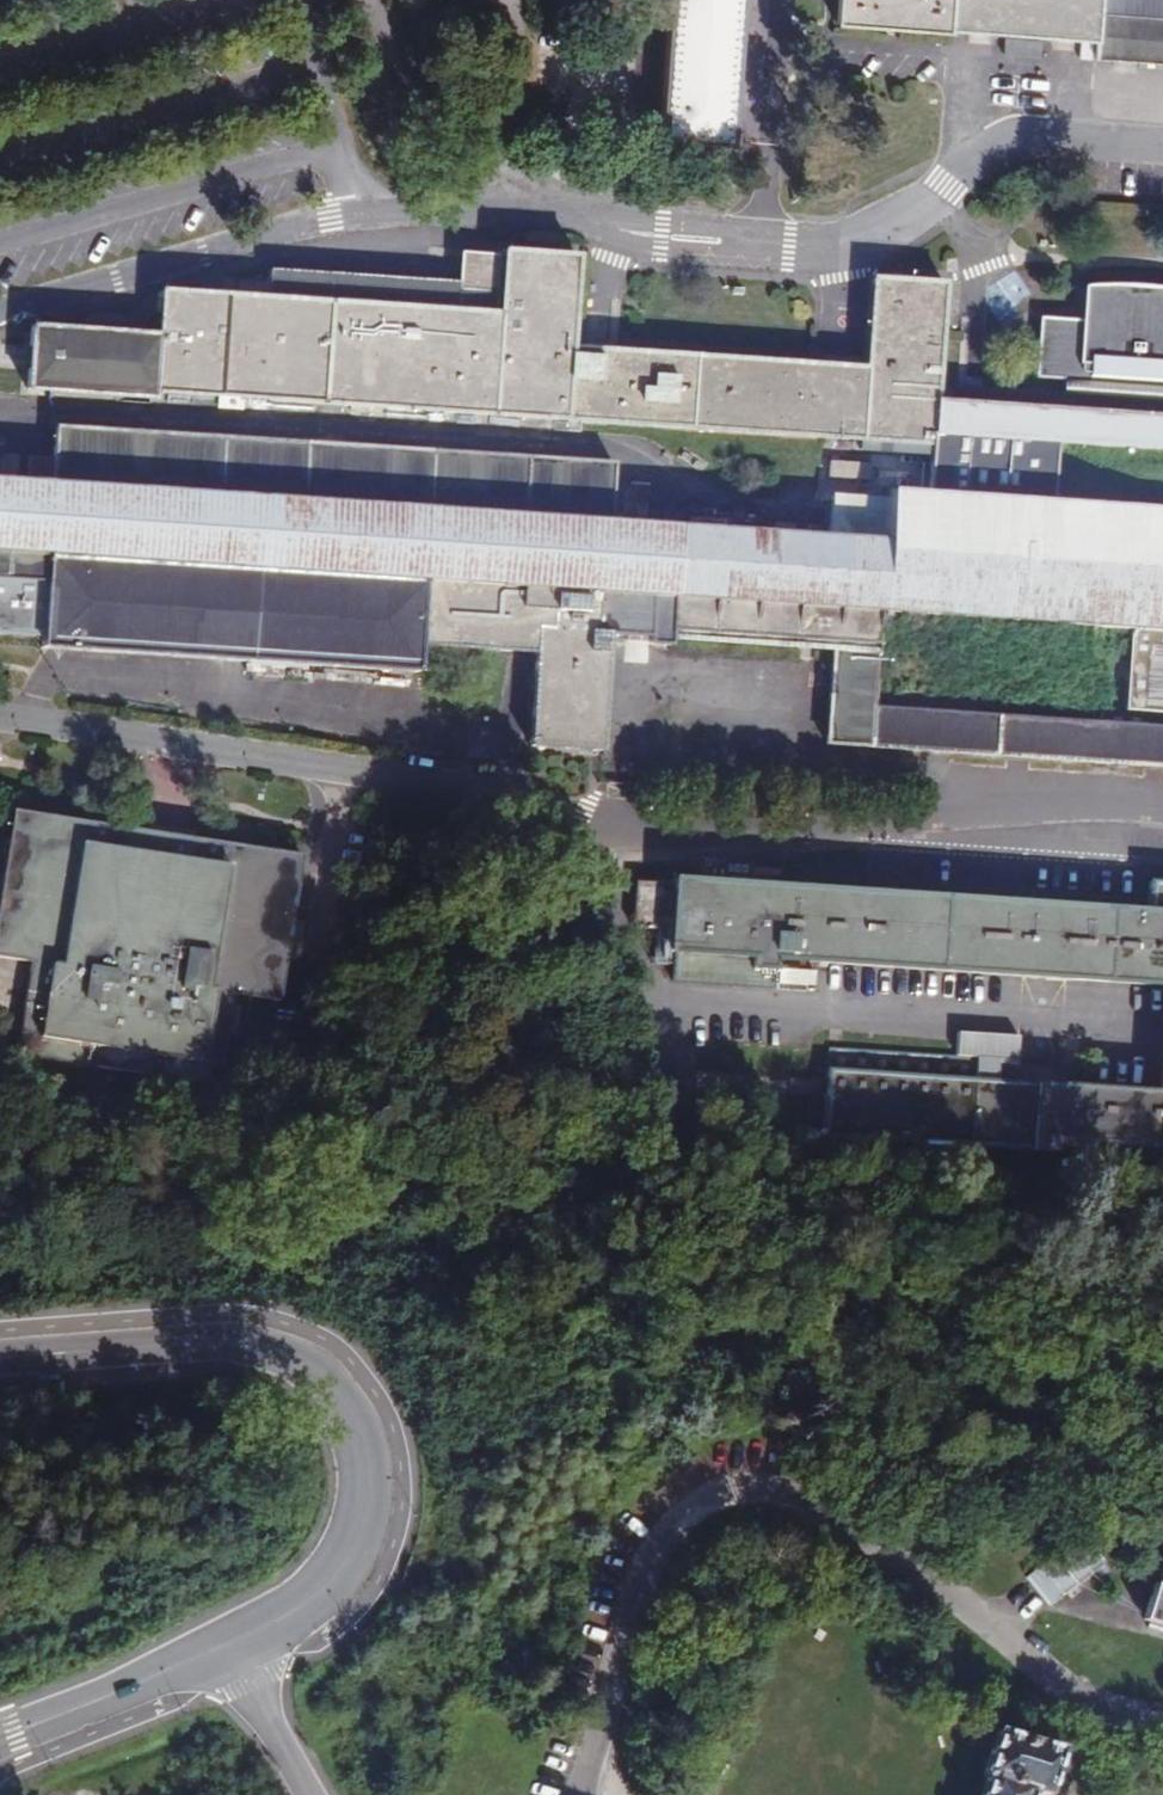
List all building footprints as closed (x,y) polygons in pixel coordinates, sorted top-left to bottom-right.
[(743,0),(670,0),(659,142),(731,145),(743,0)] [(834,25),(949,33),(1094,41),(1094,59),(1162,63),(1162,0),(836,0),(834,25)] [(1004,37),(1003,54),(1037,56),(1038,40),(1004,37)] [(1055,409),(941,401),(950,281),(869,277),(864,366),(812,362),(617,348),(576,346),(582,254),(501,250),(501,254),(458,252),(457,282),(268,269),(267,296),(157,289),(155,333),(29,325),(25,395),(48,396),(155,404),(156,397),(932,445),(933,436),(1051,444),(1162,452),(1162,416),(1055,409)] [(1055,409),(1162,416),(1162,286),(1157,285),(1119,283),(1083,284),(1081,319),(1039,316),(1035,376),(1058,378),(1055,409)] [(1046,499),(929,493),(890,491),(889,497),(831,494),(828,537),(611,521),(615,462),(53,425),(50,455),(27,454),(25,483),(0,481),(0,636),(39,639),(40,651),(420,674),(421,648),(535,657),(528,748),(606,754),(612,646),(831,654),(825,747),(877,707),(882,618),(955,621),(1129,633),(1124,712),(1162,715),(1162,508),(1046,499)] [(933,436),(932,445),(929,493),(1046,499),(1051,444),(933,436)] [(825,747),(1162,770),(1162,726),(877,707),(825,747)] [(0,891),(0,999),(6,1000),(24,1003),(15,1056),(218,1086),(220,1073),(233,993),(280,1000),(302,854),(186,837),(184,849),(122,840),(124,827),(12,810),(0,891)] [(122,840),(184,849),(186,837),(124,827),(122,840)] [(673,878),(673,885),(634,884),(632,928),(669,931),(668,954),(673,954),(671,980),(813,990),(815,962),(1162,986),(1162,883),(1148,882),(1146,911),(673,878)] [(1160,1093),(974,1080),(975,1058),(829,1047),(822,1136),(792,1134),(790,1157),(822,1158),(820,1174),(853,1176),(863,1177),(866,1140),(1055,1153),(1055,1142),(1162,1149),(1162,1052),(1160,1093)] [(1078,1561),(1072,1552),(1055,1564),(1061,1573),(1078,1561)] [(1142,1620),(1162,1626),(1162,1585),(1154,1583),(1142,1620)] [(1033,1790),(1047,1794),(1061,1749),(997,1730),(983,1775),(988,1777),(982,1794),(1031,1794),(1033,1790)]
